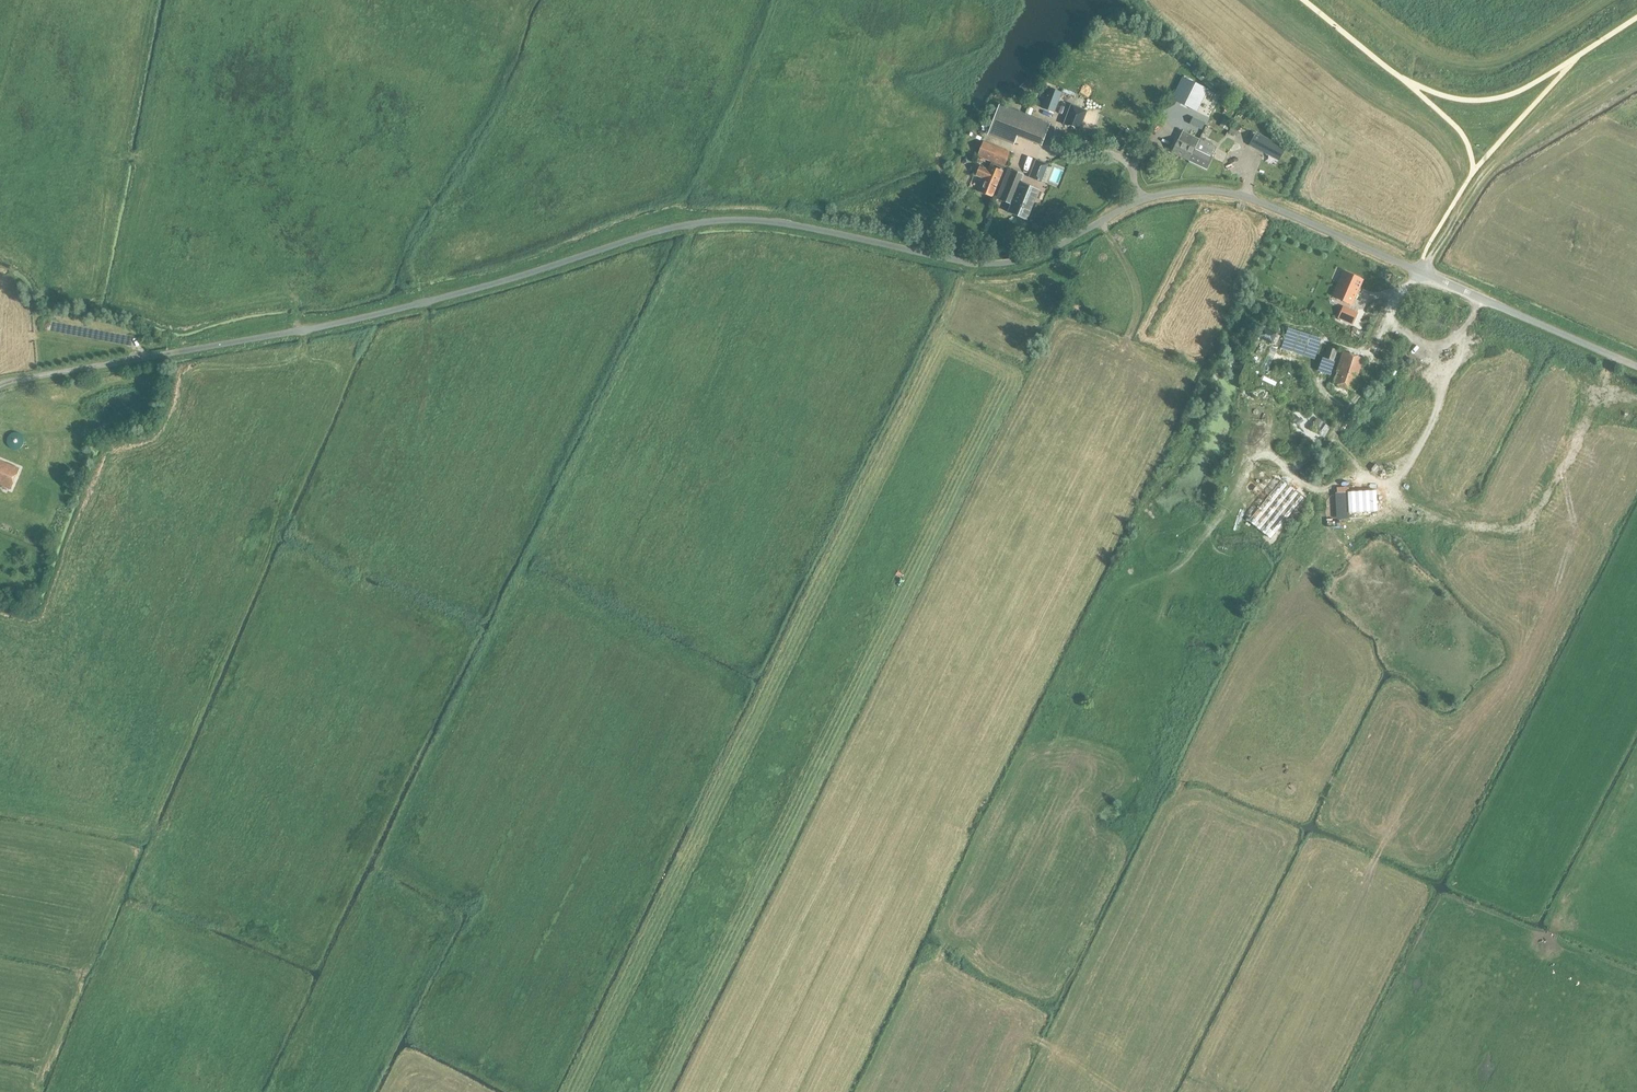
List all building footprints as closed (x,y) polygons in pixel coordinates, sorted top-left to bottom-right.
[(1195,67),(1192,72),(1197,76),(1201,72),(1195,67)] [(1212,89),(1216,84),(1201,72),(1197,76),(1212,89)] [(1183,78),(1173,98),(1197,110),(1201,101),(1207,90),(1183,78)] [(1072,82),(1073,88),(1081,87),(1079,80),(1072,82)] [(1049,89),(1043,107),(1054,111),(1060,93),(1049,89)] [(1234,102),(1229,110),(1237,113),(1241,105),(1234,102)] [(994,119),(988,135),(1014,145),(1017,137),(1041,147),(1050,124),(999,104),(997,111),(992,109),(989,118),(994,119)] [(1070,106),(1063,125),(1079,132),(1087,112),(1070,106)] [(1028,107),(1025,114),(1031,116),(1033,109),(1028,107)] [(1194,118),(1191,123),(1201,128),(1204,123),(1194,118)] [(1224,119),(1220,126),(1227,130),(1231,123),(1224,119)] [(1229,132),(1237,137),(1243,125),(1234,121),(1229,132)] [(1206,170),(1213,157),(1212,156),(1216,148),(1199,139),(1183,131),(1178,140),(1172,154),(1206,170)] [(1256,133),(1250,144),(1275,157),(1281,146),(1266,138),(1256,133)] [(1004,166),(1009,152),(982,142),(976,156),(1004,166)] [(1031,172),(1044,177),(1049,164),(1042,162),(1036,160),(1031,172)] [(988,170),(980,166),(975,176),(984,180),(979,192),(993,198),(1004,172),(990,167),(988,170)] [(1012,204),(1008,213),(1027,221),(1039,191),(1020,183),(1024,175),(1008,168),(996,198),(1012,204)] [(1045,216),(1044,219),(1045,219),(1050,221),(1057,224),(1057,223),(1060,216),(1061,213),(1057,211),(1052,209),(1049,207),(1048,210),(1045,216)] [(1342,270),(1331,297),(1348,304),(1359,277),(1342,270)] [(1340,302),(1336,300),(1331,309),(1336,311),(1340,302)] [(1418,326),(1428,328),(1432,305),(1422,304),(1418,326)] [(1343,307),(1338,318),(1352,324),(1357,313),(1343,307)] [(1373,322),(1375,314),(1360,310),(1358,318),(1373,322)] [(1355,322),(1351,339),(1362,342),(1367,325),(1355,322)] [(1288,327),(1281,347),(1314,359),(1321,338),(1288,327)] [(1333,364),(1337,350),(1328,347),(1324,361),(1333,364)] [(1358,375),(1364,358),(1353,354),(1343,351),(1334,377),(1332,383),(1332,384),(1346,388),(1348,388),(1351,389),(1352,390),(1356,391),(1356,388),(1357,385),(1360,377),(1358,376),(1358,375)] [(1313,435),(1320,424),(1313,420),(1310,424),(1304,420),(1300,427),(1313,435)] [(1318,426),(1315,436),(1325,439),(1328,428),(1318,426)] [(9,488),(18,468),(0,460),(0,484),(9,488)] [(1275,508),(1293,520),(1305,504),(1287,491),(1275,508)]
